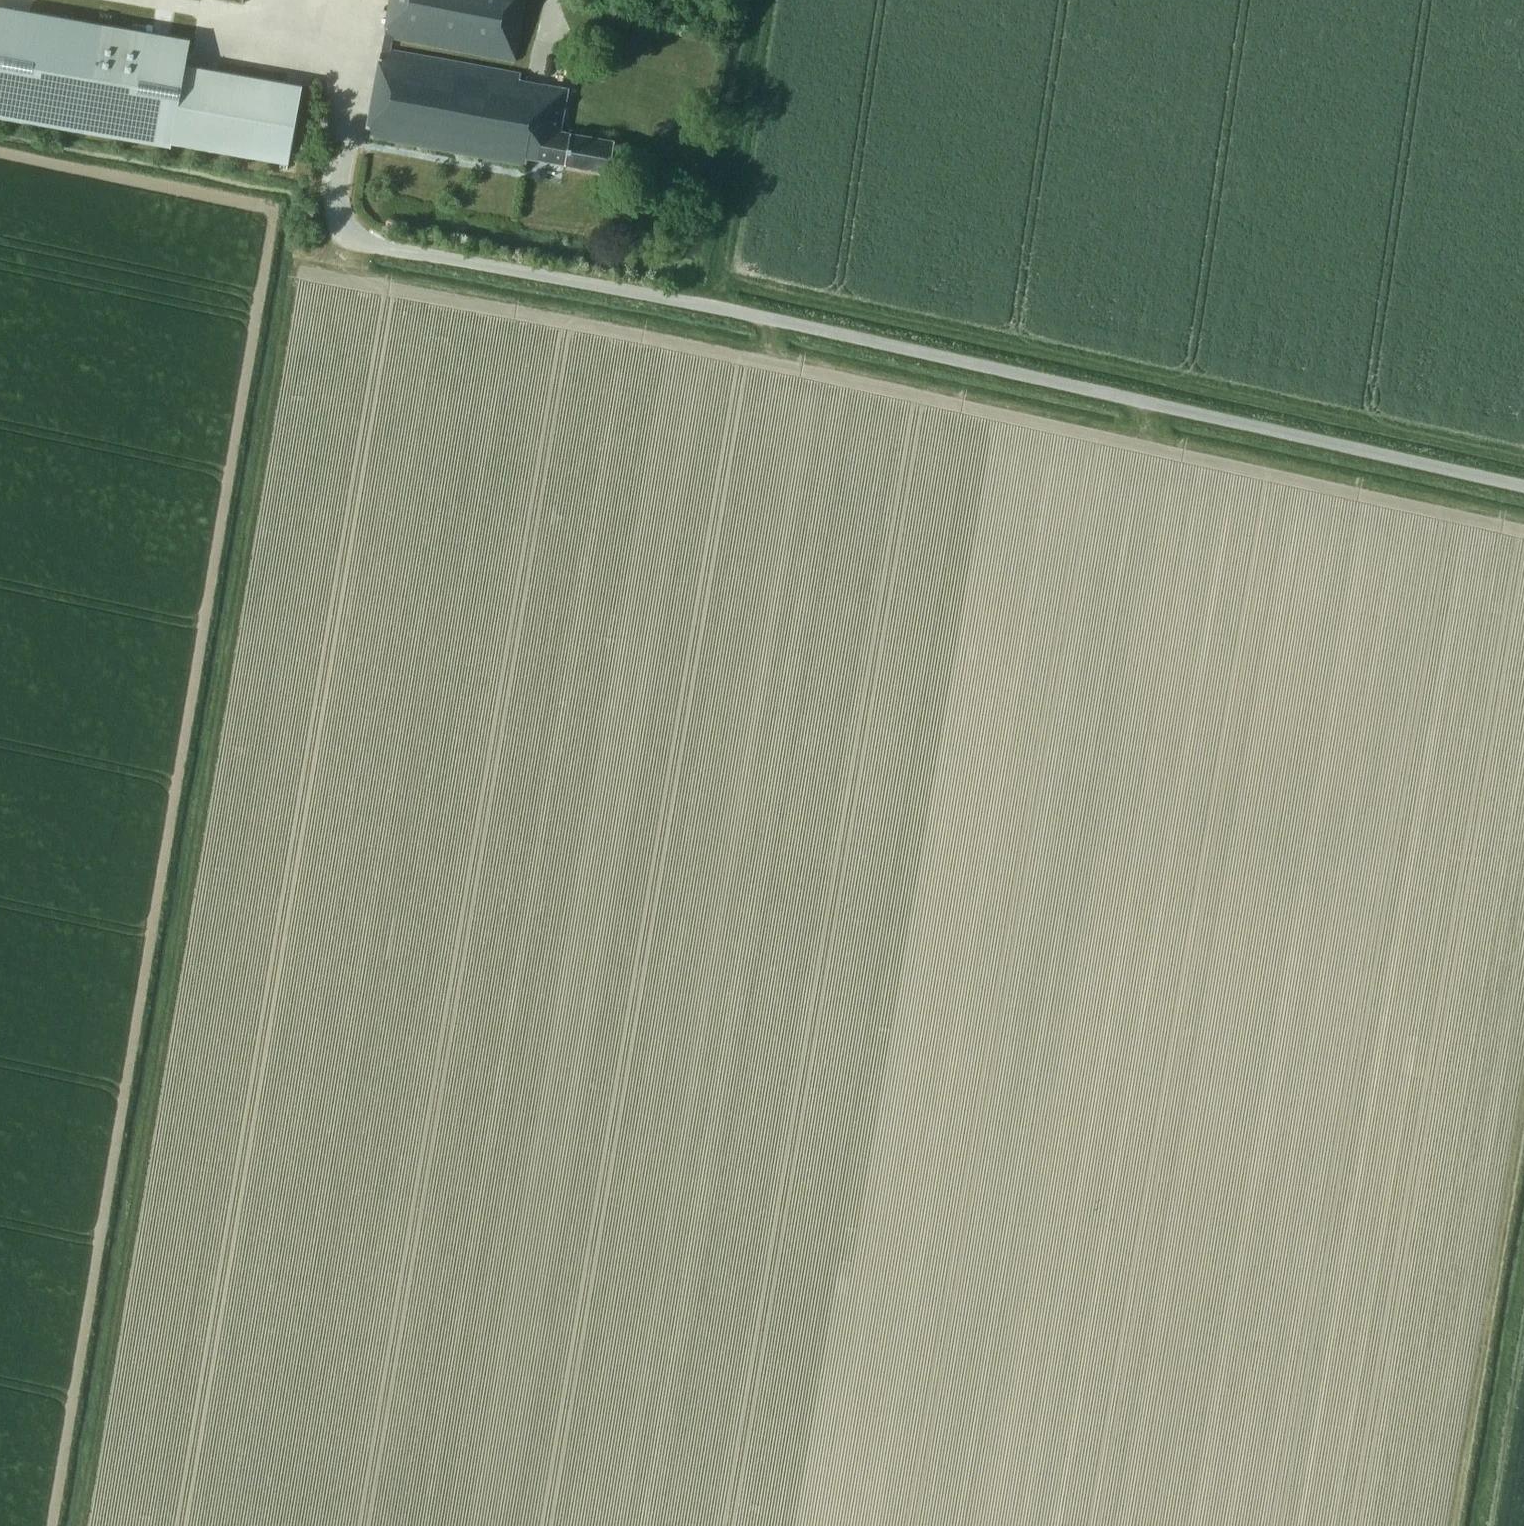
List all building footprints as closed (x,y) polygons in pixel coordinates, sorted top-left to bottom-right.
[(606,170),(612,139),(561,130),(569,88),(520,79),(521,72),(392,49),(394,39),(515,61),(526,0),(391,0),(367,135),(525,163),(526,155),(606,170)] [(190,38),(104,23),(0,5),(0,116),(171,147),(172,141),(290,163),(304,84),(186,62),(190,38)]
